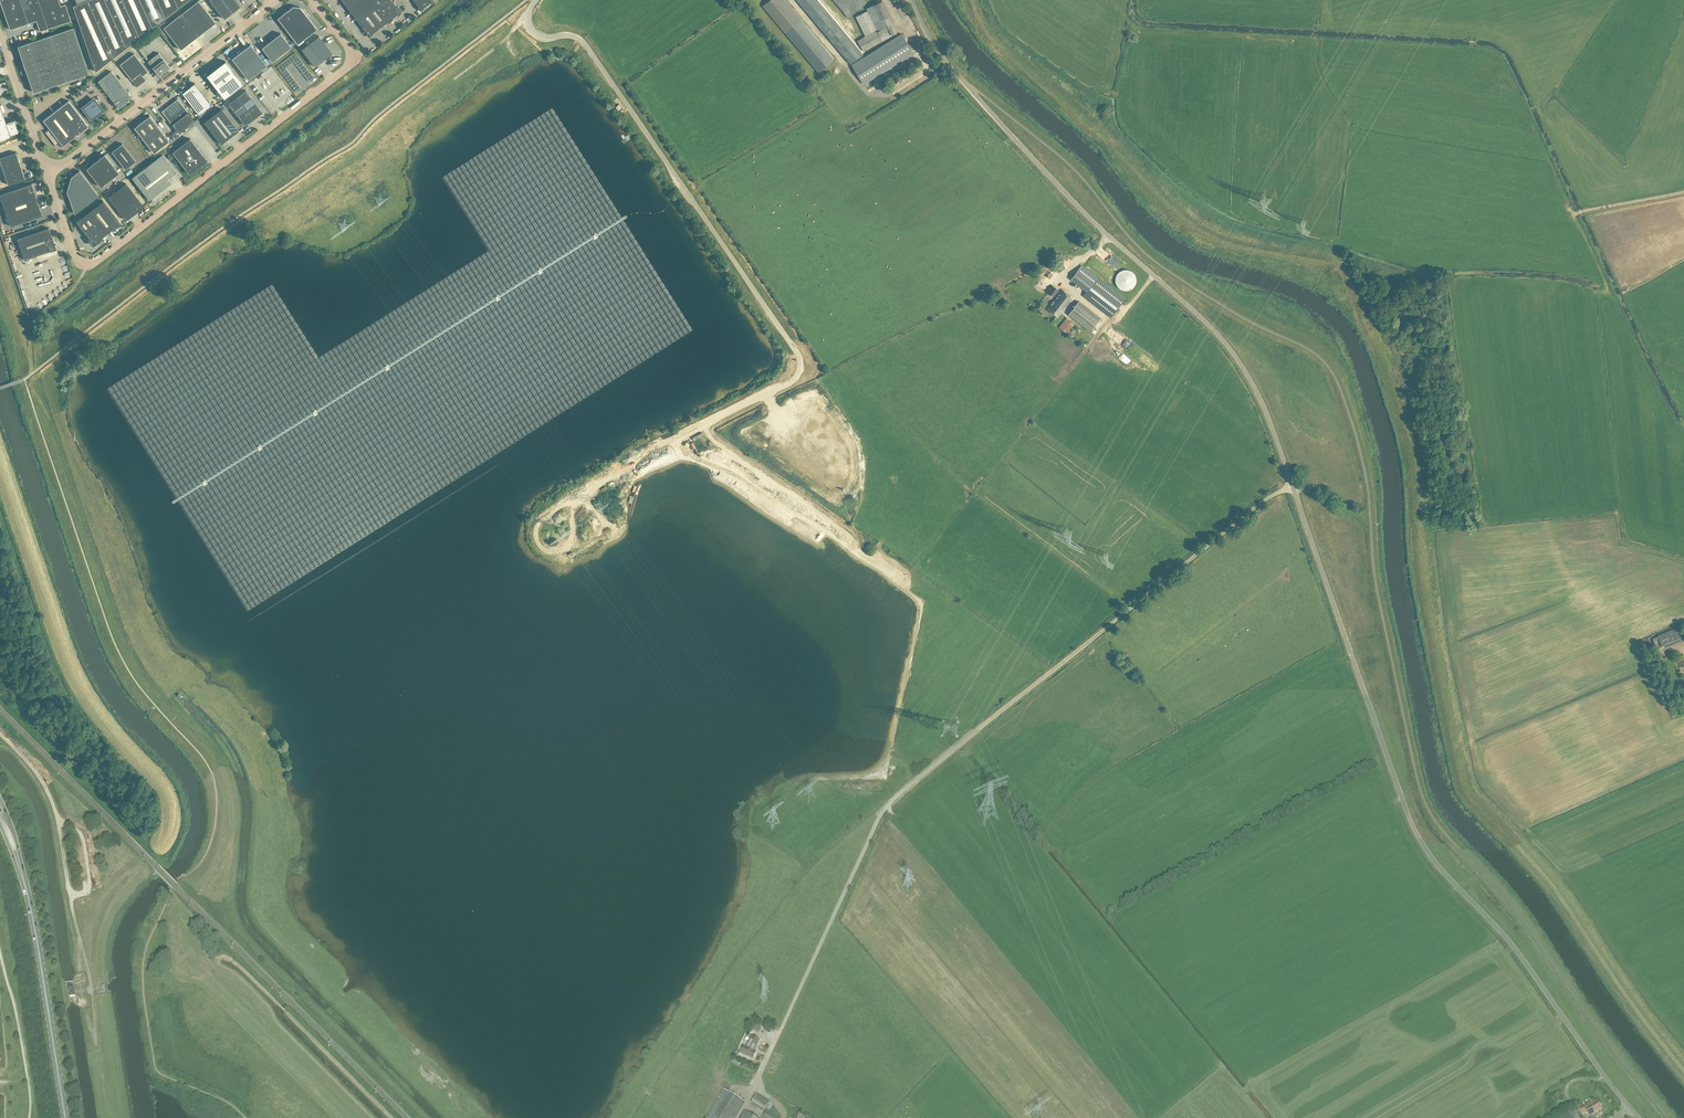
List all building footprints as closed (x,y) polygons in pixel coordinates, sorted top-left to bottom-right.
[(21,0),(5,0),(1,2),(2,4),(1,5),(7,20),(10,29),(22,25),(28,23),(21,0)] [(38,0),(21,0),(28,23),(36,20),(44,18),(38,0)] [(65,4),(61,5),(59,0),(38,0),(44,18),(47,28),(40,31),(71,21),(65,4)] [(88,0),(76,0),(78,3),(77,3),(73,5),(95,71),(113,57),(88,0)] [(105,0),(88,0),(113,57),(126,47),(105,0)] [(122,0),(105,0),(126,47),(139,37),(122,0)] [(140,0),(122,0),(139,37),(152,27),(140,0)] [(157,0),(140,0),(152,27),(165,17),(157,0)] [(175,0),(157,0),(165,17),(178,7),(175,0)] [(215,22),(199,0),(181,14),(198,36),(216,22),(215,22)] [(223,0),(209,0),(224,19),(232,12),(223,0)] [(236,0),(223,0),(232,12),(241,6),(236,0)] [(361,0),(352,0),(346,4),(349,9),(361,0)] [(368,1),(367,0),(361,0),(349,9),(356,17),(372,5),(368,1)] [(379,7),(388,0),(379,0),(372,5),(375,10),(379,7)] [(394,2),(392,0),(388,0),(379,7),(383,11),(394,2)] [(429,0),(415,0),(414,0),(419,6),(418,7),(421,11),(425,8),(424,7),(430,2),(429,0)] [(784,0),(769,0),(763,5),(796,45),(819,72),(834,59),(784,0)] [(816,0),(800,0),(850,59),(897,32),(893,24),(882,1),(867,8),(868,10),(856,16),(863,31),(866,36),(853,43),(816,0)] [(849,17),(866,3),(863,0),(834,0),(849,17)] [(399,14),(402,11),(400,8),(399,8),(394,2),(383,11),(379,7),(375,10),(382,19),(385,23),(398,13),(399,14)] [(385,23),(382,19),(375,10),(372,5),(356,17),(368,32),(367,33),(370,37),(373,34),(373,33),(385,23)] [(317,28),(300,7),(293,6),(287,10),(283,13),(278,18),(297,44),(317,28)] [(198,36),(181,14),(168,24),(163,27),(180,49),(198,36)] [(165,21),(157,28),(159,30),(162,28),(163,27),(168,24),(165,21)] [(89,73),(73,27),(17,46),(23,63),(25,69),(33,92),(89,73)] [(162,28),(159,30),(165,38),(168,36),(162,28)] [(291,46),(280,33),(268,43),(262,47),(265,52),(272,61),(291,46)] [(864,84),(913,53),(901,33),(851,64),(864,84)] [(332,53),(319,35),(301,49),(309,58),(315,66),(330,55),(332,53)] [(267,65),(251,44),(237,54),(232,58),(237,65),(248,79),(267,65)] [(295,52),(292,54),(296,59),(294,61),(296,64),(301,60),(295,52)] [(148,71),(134,53),(120,64),(132,80),(131,80),(137,87),(146,80),(142,75),(148,71)] [(168,64),(159,53),(148,61),(159,75),(161,73),(162,73),(164,71),(170,67),(168,64)] [(296,59),(292,54),(287,58),(291,63),(294,61),(296,59)] [(288,65),(284,60),(279,64),(283,69),(286,68),(288,65)] [(243,84),(225,61),(226,62),(208,76),(207,75),(224,98),(243,84)] [(282,74),(288,70),(286,68),(283,69),(279,64),(276,66),(279,70),(282,74)] [(104,90),(118,79),(111,71),(98,81),(104,90)] [(131,97),(118,79),(104,90),(105,91),(115,103),(118,108),(125,103),(127,101),(131,97)] [(212,105),(195,83),(182,93),(199,115),(212,105)] [(228,103),(245,125),(263,112),(246,90),(228,103)] [(292,95),(287,99),(291,105),(296,100),(292,95)] [(179,133),(195,121),(178,98),(171,103),(168,105),(168,106),(162,111),(179,133)] [(102,110),(94,99),(83,107),(91,118),(95,115),(98,113),(102,110)] [(88,126),(69,100),(43,120),(45,122),(50,128),(46,132),(45,131),(56,145),(56,144),(60,141),(60,142),(63,145),(64,146),(63,147),(69,143),(68,143),(67,142),(68,141),(80,132),(81,131),(82,132),(82,133),(83,132),(85,131),(89,128),(88,127),(88,128),(87,127),(88,126)] [(14,120),(6,122),(2,112),(0,104),(0,140),(11,136),(10,134),(18,132),(17,127),(14,120)] [(222,108),(221,108),(204,122),(221,144),(239,130),(222,108)] [(134,127),(154,153),(169,140),(150,115),(141,121),(134,127)] [(207,160),(206,158),(190,138),(172,152),(190,174),(205,162),(207,160)] [(136,161),(122,143),(112,151),(125,169),(136,161)] [(16,152),(0,157),(0,162),(8,184),(25,179),(16,152)] [(119,172),(105,154),(86,168),(101,186),(119,172)] [(168,178),(176,172),(163,154),(132,177),(149,199),(150,198),(159,192),(161,190),(160,190),(169,184),(170,184),(171,183),(168,179),(168,178)] [(98,195),(79,170),(71,177),(67,191),(74,213),(98,195)] [(35,183),(35,182),(25,185),(26,185),(0,194),(0,195),(10,226),(42,215),(36,198),(37,198),(37,196),(35,183)] [(144,206),(125,183),(108,196),(126,220),(144,206)] [(116,227),(121,223),(118,219),(118,220),(103,200),(76,221),(89,238),(88,240),(93,246),(104,238),(102,236),(115,226),(116,227)] [(55,244),(56,242),(54,242),(53,237),(52,237),(49,227),(17,238),(24,259),(50,250),(50,251),(57,248),(55,244)] [(1083,295),(1110,317),(1125,299),(1082,265),(1071,278),(1087,291),(1083,295)] [(1116,284),(1118,287),(1121,289),(1124,290),(1127,290),(1130,289),(1132,288),(1134,286),(1136,283),(1136,280),(1136,276),(1134,273),(1132,271),(1129,270),(1126,269),(1123,270),(1120,271),(1117,274),(1116,277),(1115,280),(1116,284)] [(1054,296),(1059,290),(1053,285),(1048,291),(1054,296)] [(1058,317),(1073,298),(1062,289),(1047,308),(1058,317)] [(1100,318),(1079,301),(1069,314),(1090,331),(1100,318)] [(1067,318),(1059,327),(1068,334),(1075,325),(1067,318)] [(694,441),(704,436),(702,433),(692,438),(694,441)] [(1663,648),(1681,641),(1683,640),(1678,627),(1657,635),(1663,648)] [(762,1026),(757,1023),(750,1020),(747,1027),(754,1031),(753,1033),(757,1035),(759,1032),(759,1033),(762,1026)] [(753,1050),(757,1040),(751,1037),(746,1047),(744,1046),(740,1053),(753,1059),(754,1057),(755,1057),(756,1055),(755,1053),(756,1051),(753,1050)] [(744,1101),(724,1089),(707,1117),(734,1117),(744,1101)] [(764,1111),(770,1101),(757,1094),(751,1104),(764,1111)] [(1592,1104),(1590,1102),(1580,1108),(1583,1114),(1586,1112),(1589,1116),(1596,1112),(1596,1111),(1598,1110),(1598,1111),(1602,1108),(1598,1101),(1592,1104)]
